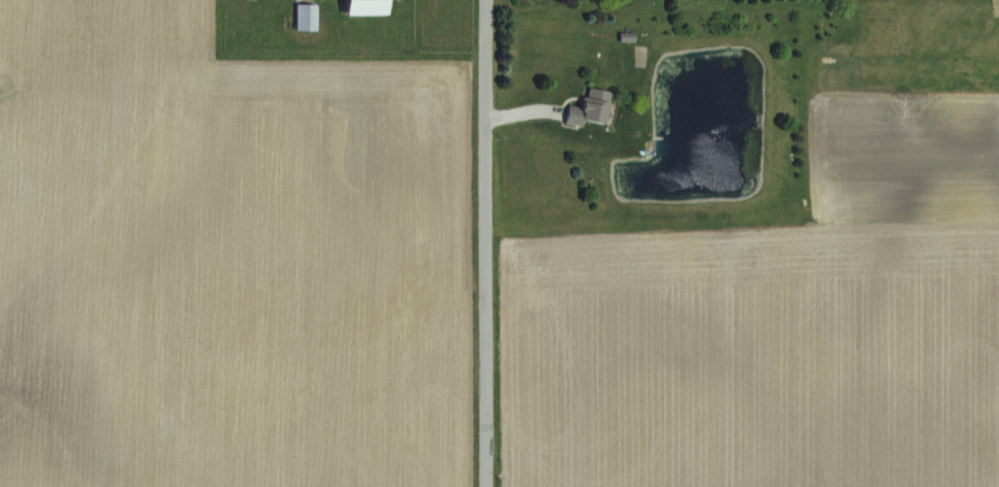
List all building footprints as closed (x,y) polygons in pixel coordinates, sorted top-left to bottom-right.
[(352,15),(395,15),(395,0),(352,0),(352,15)] [(300,29),(320,29),(320,4),(300,4),(300,29)] [(586,126),(588,120),(611,124),(617,92),(592,87),(588,109),(571,106),(567,123),(586,126)]
